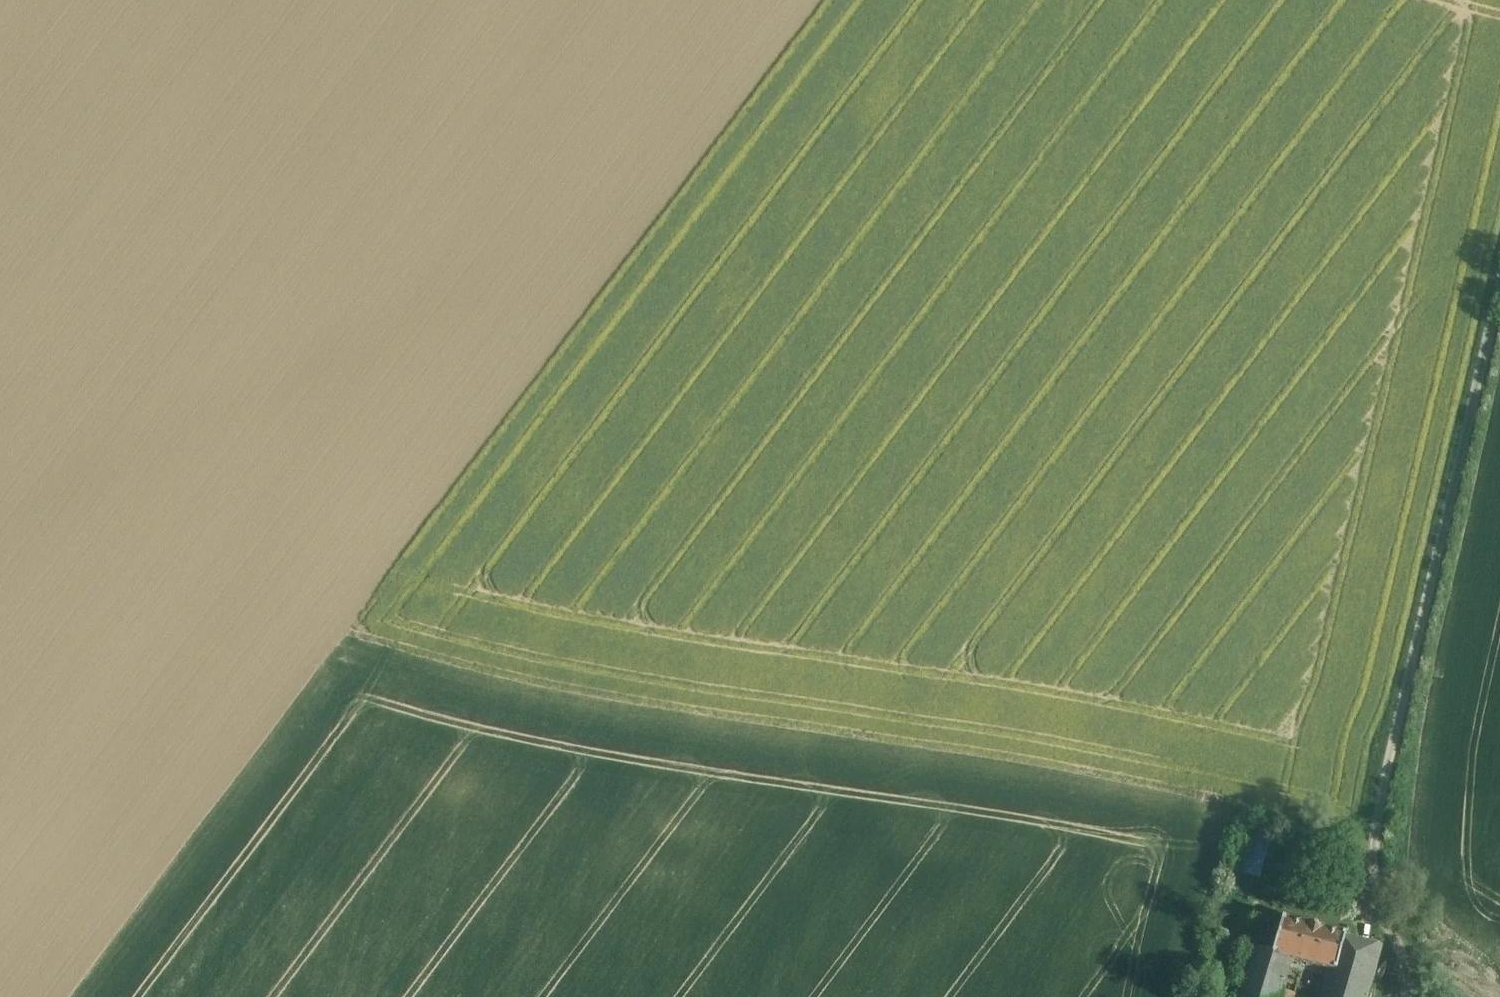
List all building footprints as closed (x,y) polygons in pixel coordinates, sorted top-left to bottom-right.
[(1270,836),(1253,830),(1246,850),(1263,855),(1270,836)] [(1345,938),(1282,922),(1272,956),(1291,962),(1292,962),(1329,972),(1335,974),(1345,938)] [(1335,974),(1329,972),(1321,996),(1368,996),(1372,980),(1382,948),(1345,938),(1335,974)] [(1241,996),(1281,996),(1284,986),(1291,962),(1272,956),(1255,950),(1241,996)] [(1281,996),(1294,996),(1297,988),(1284,986),(1281,996)]
